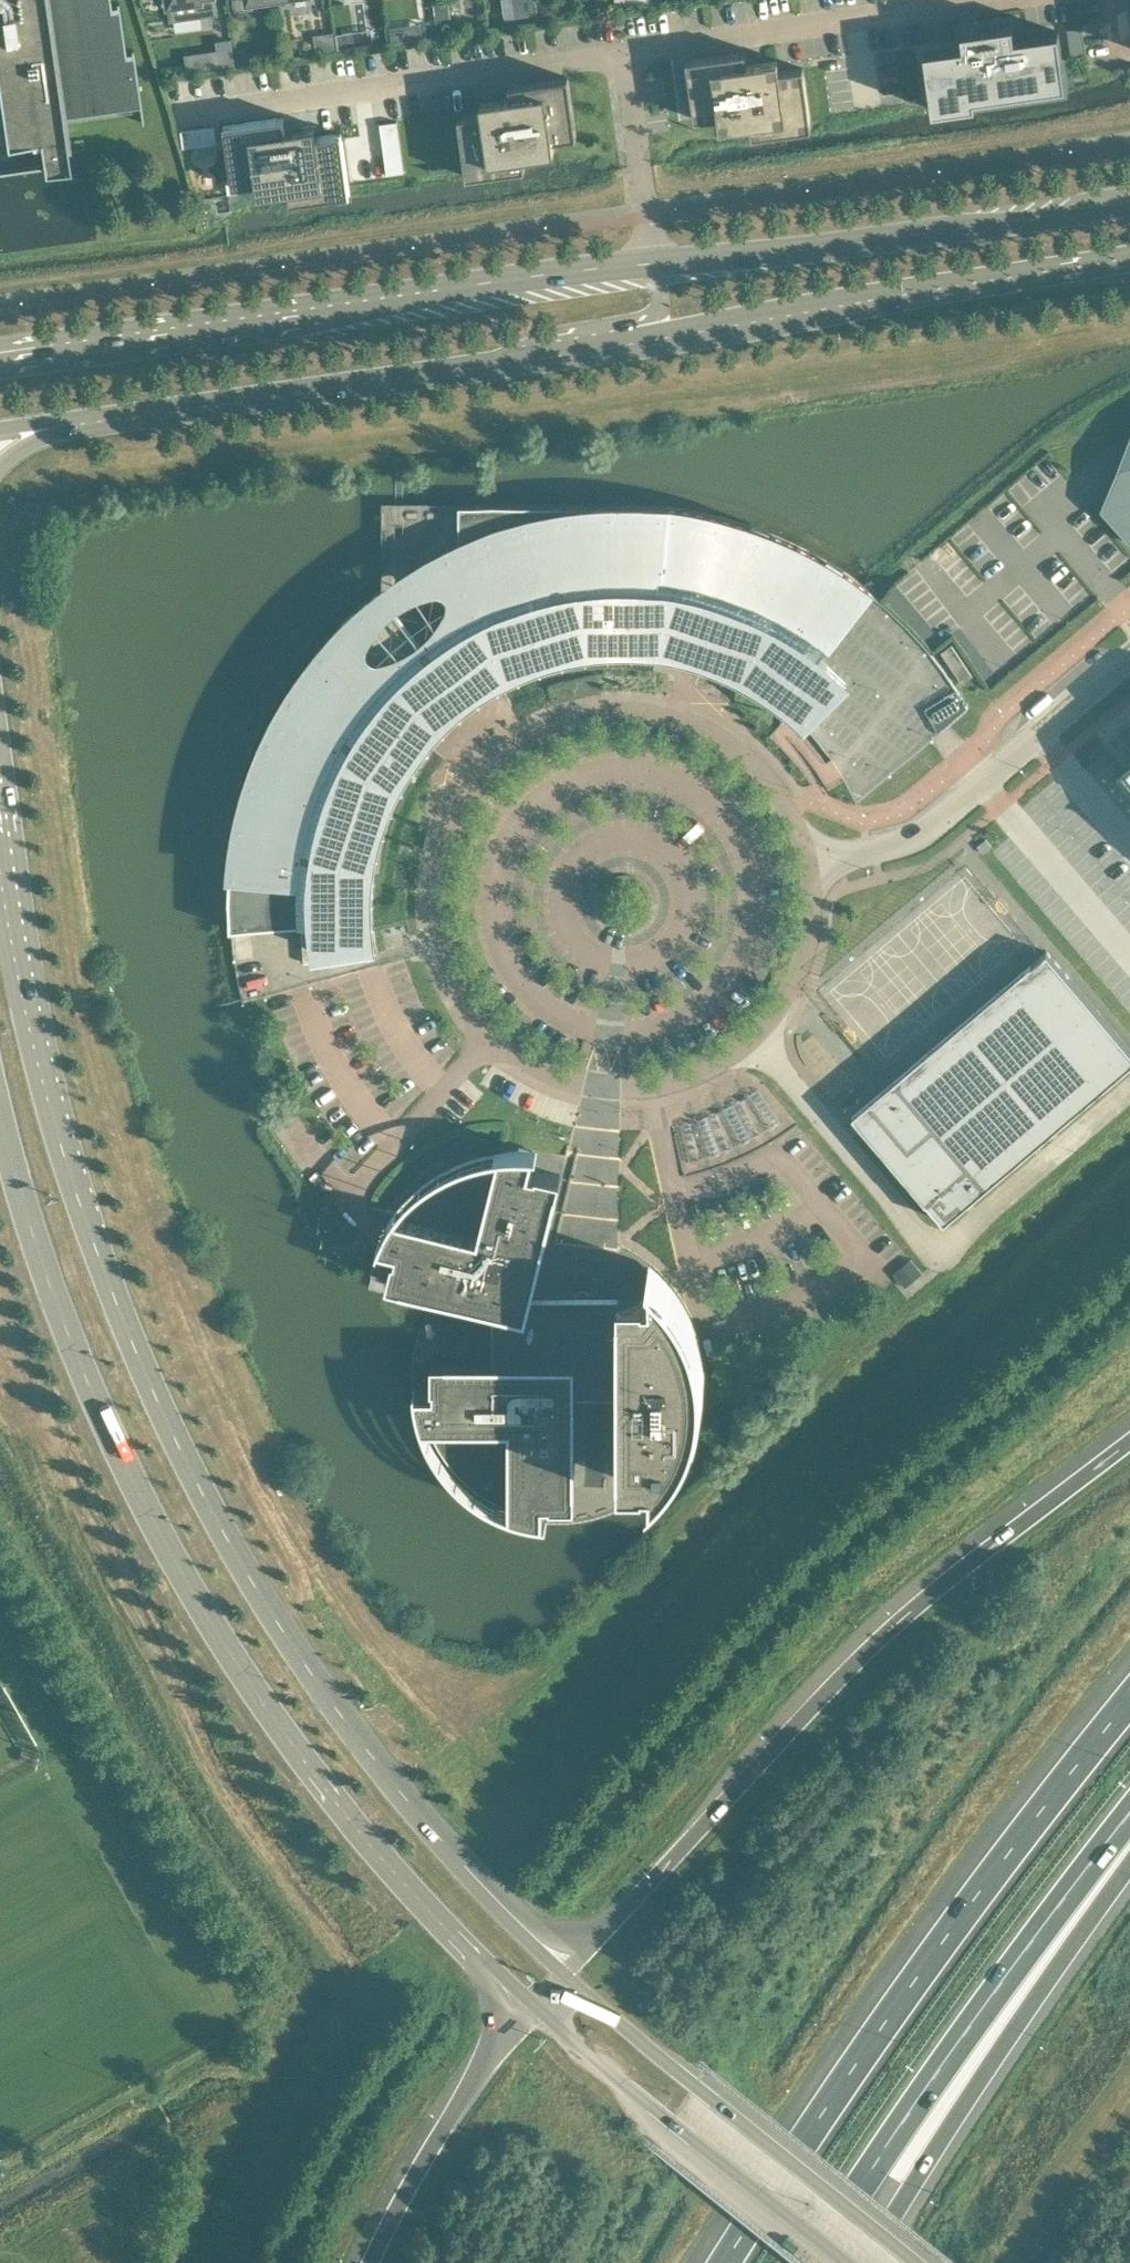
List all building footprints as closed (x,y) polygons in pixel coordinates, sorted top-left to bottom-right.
[(1,67),(0,67),(0,140),(35,135),(40,168),(66,164),(65,154),(60,117),(140,106),(133,52),(125,53),(118,2),(116,2),(116,6),(110,7),(109,0),(0,0),(0,62),(1,67)] [(172,19),(216,13),(214,0),(169,0),(172,19)] [(236,9),(251,7),(250,0),(251,0),(235,0),(236,9)] [(519,17),(538,15),(536,0),(516,0),(519,17)] [(617,9),(628,7),(627,0),(615,0),(617,9)] [(1065,83),(1061,55),(1062,55),(1058,30),(1014,37),(1012,23),(976,28),(977,35),(963,37),(964,44),(924,50),(933,109),(975,103),(974,97),(1065,83)] [(402,24),(390,26),(392,40),(404,38),(402,24)] [(300,35),(286,37),(288,49),(302,47),(300,35)] [(217,51),(212,52),(215,68),(219,67),(234,65),(231,40),(218,41),(220,51),(217,51)] [(751,122),(752,135),(812,126),(803,67),(779,70),(778,60),(778,59),(762,61),(762,66),(748,68),(745,51),(686,60),(695,119),(719,115),(720,127),(751,122)] [(482,113),(458,116),(467,176),(526,167),(524,155),(554,151),(552,139),(576,136),(568,76),(509,85),(511,102),(497,104),(496,99),(480,101),(482,113)] [(258,192),(262,192),(289,188),(290,201),(349,192),(348,183),(341,133),(317,136),(316,125),(300,127),(301,132),(286,134),(284,117),(225,126),(233,185),(257,181),(258,192)] [(214,126),(181,130),(183,147),(216,142),(214,126)] [(1100,507),(1128,541),(1129,540),(1129,431),(1100,507)] [(869,590),(846,573),(843,571),(844,569),(828,558),(826,560),(822,558),(798,545),(773,534),(747,524),(747,525),(720,517),(693,511),(667,507),(667,491),(461,489),(461,498),(384,496),(382,587),(379,591),(360,607),(357,610),(355,607),(341,621),(343,623),(340,626),(321,647),(322,647),(304,668),(305,669),(289,691),(275,715),(274,719),(271,717),(262,735),(265,736),(263,740),(253,766),(252,769),(249,768),(243,787),(245,788),(244,792),(245,792),(237,819),(238,819),(233,846),(233,850),(230,849),(228,869),(230,869),(230,873),(229,901),(230,929),(233,956),(238,984),(242,1001),(243,1000),(380,965),(376,942),(369,943),(366,919),(365,895),(367,871),(371,847),(377,823),(385,801),(396,779),(408,758),(422,739),(438,720),(453,706),(475,689),(495,676),(496,675),(516,665),(539,656),(562,649),(586,644),(610,642),(625,641),(627,641),(629,640),(631,639),(633,638),(634,636),(634,634),(683,640),(707,647),(731,655),(753,666),(774,679),(794,694),(814,712),(846,680),(818,655),(829,640),(830,641),(869,590)] [(973,675),(952,644),(941,651),(962,682),(973,675)] [(898,771),(977,710),(954,680),(939,692),(946,701),(904,734),(911,743),(890,760),(898,771)] [(826,787),(841,773),(794,723),(779,737),(826,787)] [(1122,765),(1129,774),(1129,758),(1122,765)] [(854,1114),(944,1220),(1129,1062),(1129,1049),(1047,950),(854,1114)] [(529,1169),(534,1152),(537,1152),(538,1150),(533,1149),(521,1148),(514,1148),(508,1148),(499,1149),(497,1156),(486,1158),(474,1161),(463,1164),(453,1169),(442,1175),(433,1181),(424,1188),(415,1196),(407,1205),(401,1213),(400,1214),(394,1213),(389,1220),(385,1226),(382,1233),(379,1240),(377,1247),(379,1248),(380,1245),(397,1249),(395,1255),(393,1255),(387,1279),(400,1283),(494,1306),(494,1359),(446,1359),(432,1360),(432,1385),(434,1385),(434,1424),(429,1424),(434,1437),(439,1447),(446,1457),(453,1466),(461,1474),(469,1482),(479,1489),(488,1496),(498,1501),(508,1505),(511,1506),(511,1514),(518,1516),(525,1518),(532,1519),(540,1521),(547,1521),(547,1519),(544,1519),(544,1501),(550,1501),(550,1503),(575,1503),(575,1490),(576,1490),(576,1393),(621,1393),(621,1458),(621,1471),(646,1471),(646,1469),(661,1469),(662,1468),(667,1463),(674,1453),(679,1443),(685,1433),(689,1422),(692,1411),(695,1400),(696,1388),(697,1376),(696,1365),(695,1354),(692,1342),(689,1331),(685,1320),(679,1310),(673,1300),(666,1291),(661,1284),(646,1284),(646,1282),(621,1282),(621,1295),(620,1295),(620,1297),(589,1297),(589,1295),(588,1293),(587,1292),(586,1291),(584,1290),(582,1290),(580,1290),(579,1291),(577,1292),(576,1293),(576,1295),(575,1297),(531,1297),(558,1188),(557,1188),(561,1174),(536,1168),(536,1170),(529,1169)] [(901,1278),(913,1293),(932,1279),(919,1263),(901,1278)]
